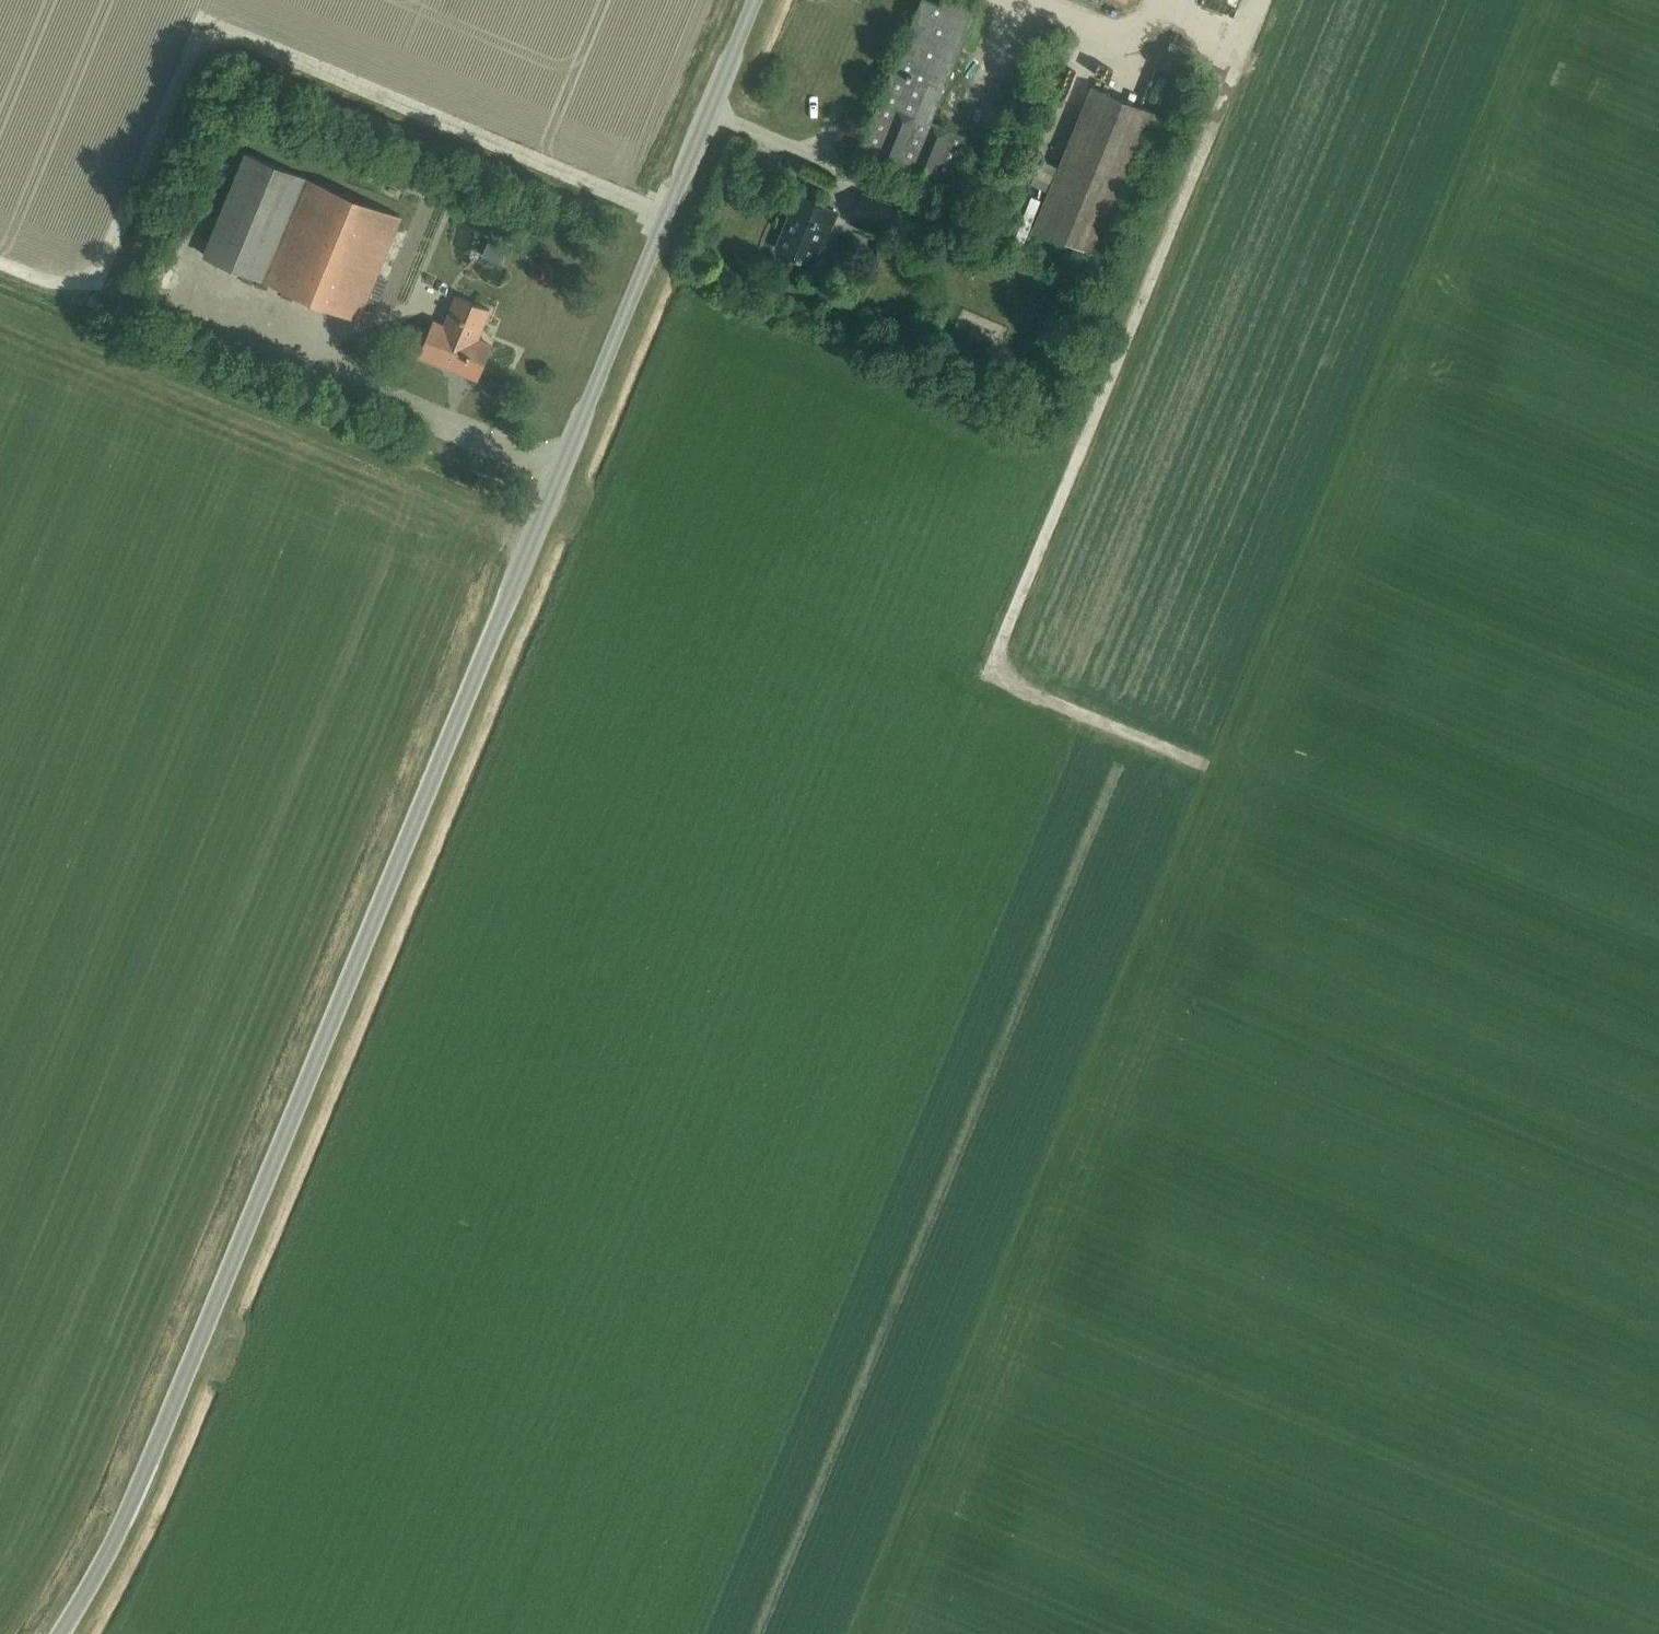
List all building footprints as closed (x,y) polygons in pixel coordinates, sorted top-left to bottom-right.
[(967,136),(931,121),(977,10),(953,0),(943,0),(941,5),(930,0),(921,0),(857,154),(945,190),(967,136)] [(1096,253),(1154,112),(1092,86),(1034,227),(1096,253)] [(204,255),(261,278),(303,177),(245,153),(204,255)] [(400,217),(303,177),(261,278),(358,318),(400,217)] [(861,192),(851,217),(889,233),(899,207),(861,192)] [(824,244),(837,212),(794,194),(786,213),(790,214),(777,249),(811,263),(819,243),(824,244)] [(477,379),(491,345),(477,340),(489,309),(456,296),(444,326),(433,321),(419,355),(477,379)] [(989,334),(971,326),(966,338),(984,345),(989,334)]
